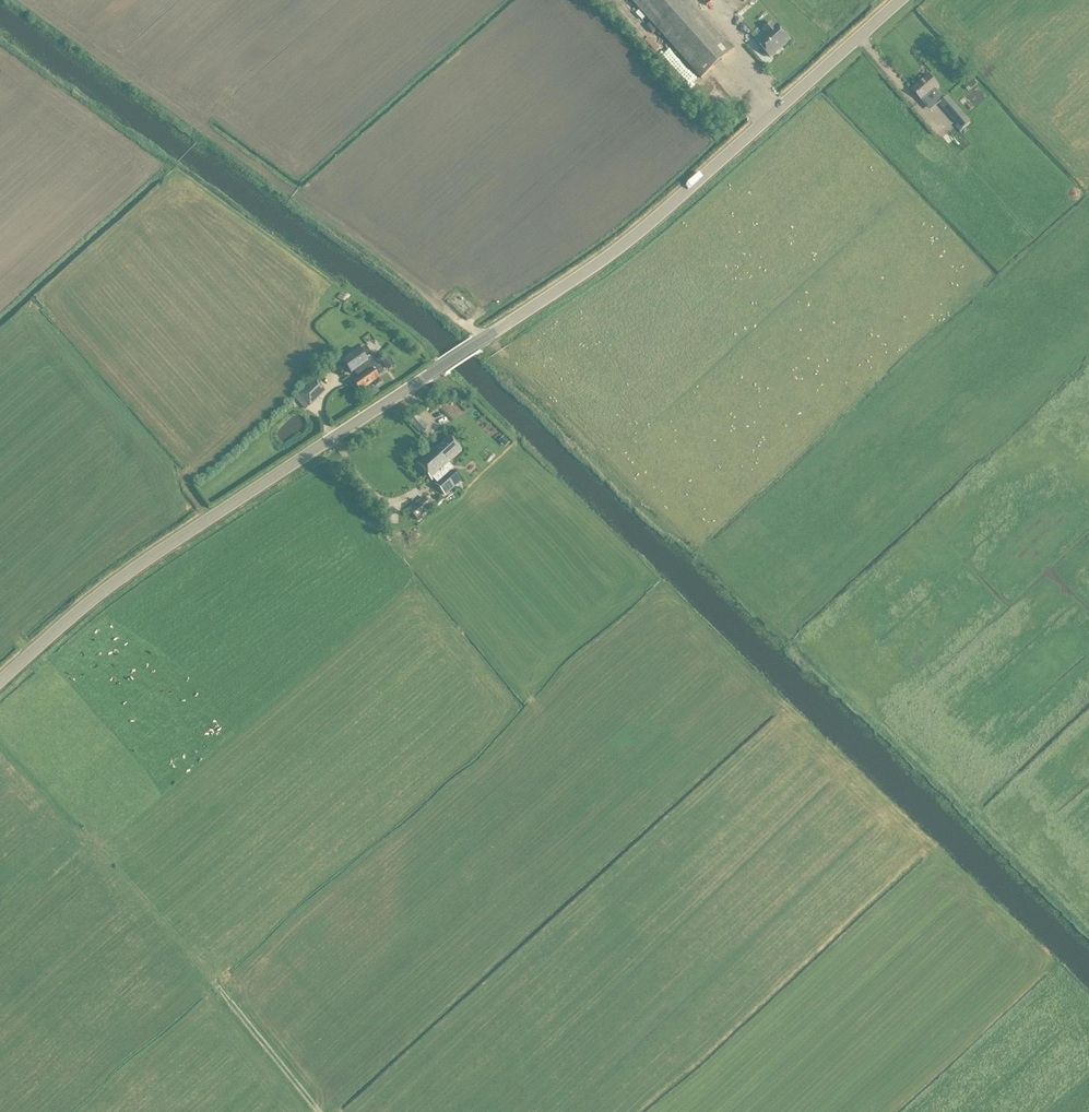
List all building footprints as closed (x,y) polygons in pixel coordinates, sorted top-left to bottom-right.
[(734,49),(691,0),(632,0),(701,78),(734,49)] [(777,25),(775,26),(771,22),(764,28),(768,33),(758,42),(771,57),(790,39),(777,25)] [(922,100),(927,96),(932,102),(941,95),(936,88),(939,86),(929,74),(912,89),(922,100)] [(947,96),(939,103),(958,124),(966,116),(947,96)] [(366,339),(372,348),(377,345),(371,336),(366,339)] [(376,374),(382,370),(383,369),(370,351),(363,355),(359,349),(343,360),(351,373),(357,369),(362,376),(354,382),(359,390),(373,381),(376,385),(381,381),(376,374)] [(389,353),(380,357),(384,367),(393,363),(389,353)] [(300,394),(310,404),(324,390),(315,380),(300,394)] [(368,399),(379,392),(375,386),(364,394),(368,399)] [(410,421),(420,432),(426,427),(416,415),(410,421)] [(449,436),(433,450),(448,466),(443,470),(446,473),(445,474),(455,485),(461,480),(451,469),(453,467),(448,462),(461,450),(449,436)] [(448,466),(433,450),(418,463),(432,479),(436,476),(439,479),(435,483),(445,494),(455,485),(445,474),(446,473),(443,470),(448,466)] [(410,511),(418,519),(427,510),(420,502),(410,511)]
